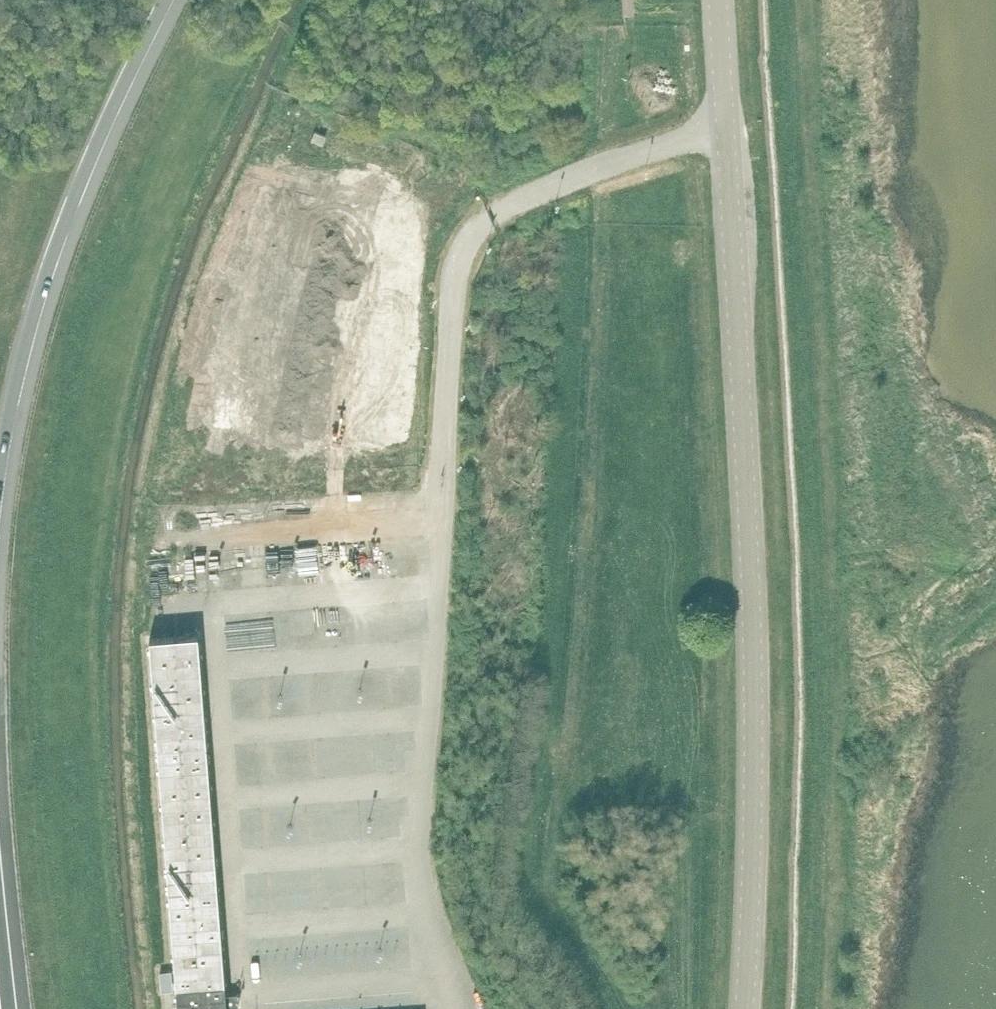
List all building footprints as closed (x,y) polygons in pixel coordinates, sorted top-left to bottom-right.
[(151,639),(179,1008),(227,1008),(199,635),(151,639)]
